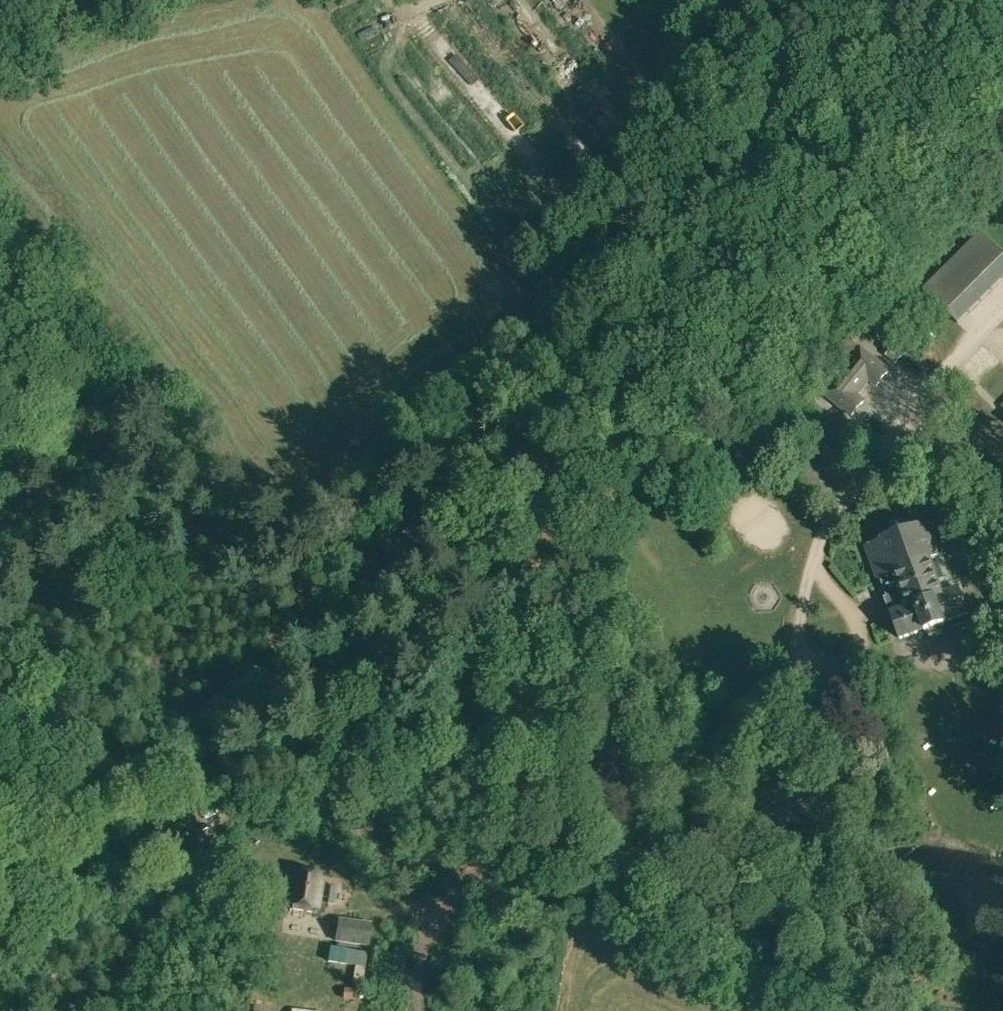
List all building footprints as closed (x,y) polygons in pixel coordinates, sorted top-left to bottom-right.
[(340,10),(366,0),(335,0),(340,10)] [(860,349),(823,394),(851,417),(863,402),(856,396),(868,380),(876,387),(888,372),(860,349)] [(892,349),(886,356),(895,364),(901,357),(892,349)] [(887,598),(885,598),(899,639),(924,630),(925,632),(944,625),(943,623),(968,614),(959,590),(950,593),(945,579),(936,558),(946,554),(935,523),(918,529),(917,528),(882,540),(883,542),(866,548),(878,580),(880,579),(887,598)] [(289,871),(285,903),(292,904),(291,909),(310,911),(310,906),(316,906),(319,874),(289,871)] [(338,919),(335,942),(369,947),(372,923),(338,919)] [(330,947),(328,963),(346,966),(348,949),(330,947)]
